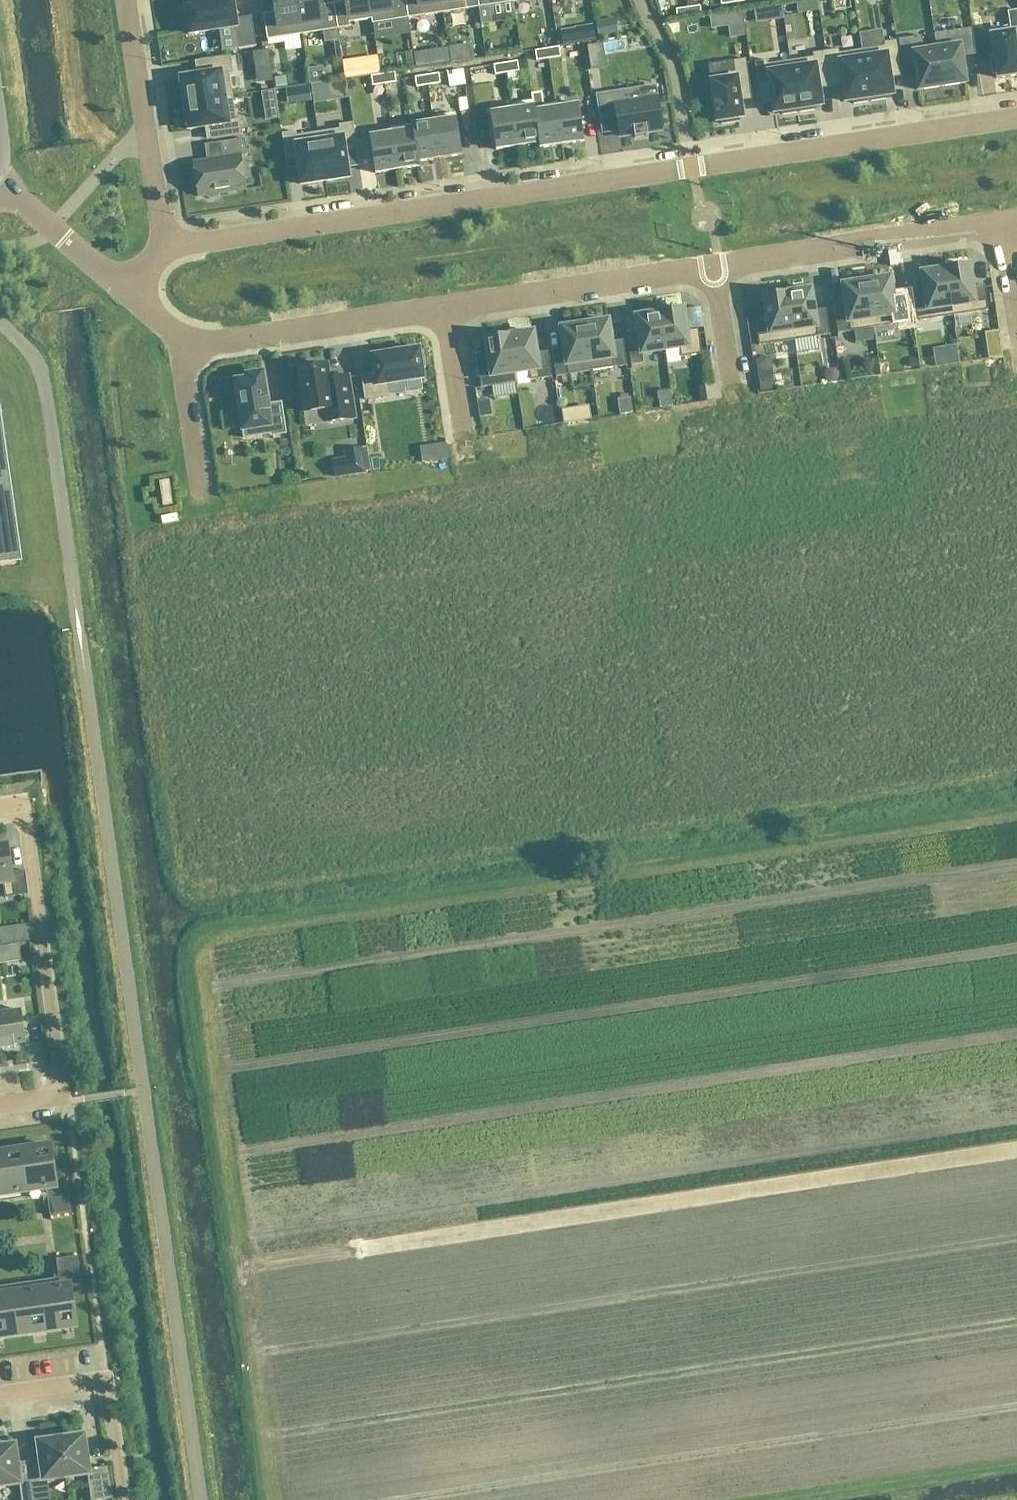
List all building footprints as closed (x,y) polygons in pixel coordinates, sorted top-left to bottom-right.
[(238,50),(255,48),(251,18),(235,21),(232,0),(223,0),(213,1),(202,3),(186,6),(186,5),(184,6),(184,8),(185,8),(185,10),(181,11),(184,28),(188,27),(189,34),(188,34),(189,36),(191,36),(191,35),(234,29),(238,50)] [(296,0),(272,0),(274,14),(262,16),(266,41),(302,36),(296,0)] [(302,36),(323,33),(325,43),(338,41),(337,31),(333,5),(321,7),(320,0),(296,0),(302,36)] [(333,5),(337,31),(349,29),(348,24),(370,21),(371,25),(372,25),(368,0),(344,0),(345,3),(333,5)] [(372,25),(407,20),(404,0),(368,0),(372,25)] [(440,0),(404,0),(407,20),(442,14),(440,0)] [(442,14),(478,9),(476,0),(440,0),(442,14)] [(512,0),(476,0),(478,9),(489,7),(513,4),(512,0)] [(687,10),(688,18),(700,16),(699,8),(687,10)] [(687,10),(675,12),(676,20),(688,18),(687,10)] [(1007,13),(1010,33),(990,36),(993,59),(990,60),(992,76),(996,75),(997,80),(1016,77),(1016,54),(1016,51),(1016,12),(1007,13)] [(600,23),(604,34),(619,29),(615,18),(600,23)] [(947,42),(935,44),(941,88),(965,85),(961,58),(975,56),(971,30),(946,34),(947,42)] [(917,92),(941,88),(935,44),(922,46),(921,38),(898,41),(902,68),(913,66),(917,92)] [(861,51),(869,103),(885,101),(884,97),(892,96),(890,80),(889,75),(901,73),(896,42),(883,44),(883,48),(861,51)] [(586,47),(590,71),(606,69),(602,45),(586,47)] [(558,49),(546,51),(548,61),(560,59),(558,49)] [(536,63),(548,61),(546,51),(534,52),(535,60),(536,63)] [(825,53),(829,84),(841,82),(842,87),(844,103),(852,102),(853,106),(869,103),(861,51),(839,55),(838,51),(825,53)] [(829,84),(825,53),(812,55),(812,59),(790,62),(798,114),(813,112),(813,108),(821,107),(818,91),(818,86),(829,84)] [(180,79),(183,105),(232,98),(228,73),(232,73),(230,58),(199,62),(201,76),(180,79)] [(712,99),(716,123),(720,122),(721,126),(738,123),(737,120),(742,119),(739,103),(738,93),(750,91),(745,61),(732,63),(733,74),(709,78),(710,85),(707,86),(709,100),(712,99)] [(798,114),(790,62),(767,66),(767,62),(754,64),(758,95),(770,93),(772,105),(773,114),(781,113),(782,116),(798,114)] [(505,65),(506,75),(518,73),(517,63),(505,65)] [(506,75),(505,65),(493,67),(494,77),(506,75)] [(382,76),(384,86),(395,84),(395,82),(394,74),(382,76)] [(438,75),(426,77),(427,87),(439,85),(438,75)] [(372,88),(384,86),(382,76),(370,78),(372,88)] [(415,89),(427,87),(426,77),(414,79),(415,89)] [(344,81),(311,86),(314,104),(347,99),(344,81)] [(624,103),(623,93),(596,97),(599,119),(615,117),(618,138),(633,136),(634,139),(646,137),(646,134),(661,131),(656,98),(624,103)] [(541,94),(531,96),(539,150),(561,147),(554,105),(543,106),(541,94)] [(531,103),(511,106),(517,148),(538,145),(539,150),(531,96),(530,96),(531,103)] [(235,122),(232,98),(183,105),(187,131),(209,128),(211,141),(242,137),(239,122),(235,122)] [(555,104),(554,105),(561,147),(583,143),(577,106),(556,109),(555,104)] [(490,114),(495,152),(517,148),(511,106),(510,107),(511,111),(490,114)] [(432,118),(439,160),(461,157),(454,115),(432,118)] [(439,160),(432,118),(431,119),(432,123),(411,127),(417,168),(419,168),(418,164),(439,160)] [(356,151),(352,125),(339,127),(339,131),(317,134),(325,183),(348,179),(344,153),(356,151)] [(390,130),(397,172),(417,168),(411,127),(390,130)] [(397,172),(390,130),(389,130),(390,135),(369,138),(374,175),(397,172)] [(301,186),(325,183),(317,134),(295,137),(294,134),(281,136),(285,162),(297,160),(301,186)] [(193,165),(198,198),(204,197),(208,201),(216,199),(220,195),(245,191),(240,158),(246,157),(244,140),(220,144),(222,160),(193,165)] [(944,270),(952,318),(987,312),(983,287),(972,288),(968,266),(944,270)] [(952,318),(944,270),(944,271),(921,274),(924,296),(912,297),(916,323),(952,318)] [(873,330),(908,324),(904,299),(892,300),(889,279),(865,283),(873,330)] [(873,330),(865,283),(842,286),(845,308),(833,309),(837,335),(873,330)] [(813,313),(810,291),(787,295),(787,294),(786,294),(794,342),(829,336),(825,311),(813,313)] [(794,342),(786,294),(778,296),(778,292),(765,294),(766,297),(763,298),(766,320),(754,321),(758,347),(794,342)] [(682,310),(659,314),(664,352),(678,350),(680,359),(701,356),(698,330),(686,332),(682,310)] [(641,355),(664,352),(659,314),(658,314),(635,318),(638,339),(626,341),(630,367),(642,365),(641,355)] [(584,326),(591,373),(626,367),(622,342),(611,344),(607,322),(584,326)] [(591,373),(584,326),(575,327),(575,323),(562,325),(563,329),(560,329),(563,351),(551,353),(555,378),(591,373)] [(998,332),(984,334),(988,360),(1002,357),(998,332)] [(516,384),(508,337),(500,338),(500,334),(487,336),(488,340),(485,340),(488,362),(476,364),(480,390),(516,384)] [(509,337),(508,337),(516,384),(515,375),(528,373),(529,382),(551,379),(547,353),(535,355),(532,334),(509,337)] [(418,350),(371,358),(374,375),(360,378),(364,401),(388,398),(386,386),(422,380),(421,370),(425,370),(422,354),(419,355),(418,350)] [(312,367),(297,369),(304,415),(325,411),(327,424),(354,420),(348,378),(335,380),(335,382),(329,383),(327,367),(312,369),(312,367)] [(266,402),(262,374),(246,377),(246,381),(234,382),(239,412),(231,413),(233,429),(241,427),(243,440),(269,436),(270,438),(285,435),(280,405),(268,406),(268,402),(266,402)] [(618,401),(620,416),(632,415),(630,400),(618,401)] [(364,474),(360,450),(350,451),(354,475),(364,474)] [(162,507),(172,505),(168,482),(158,483),(162,507)] [(2,887),(4,899),(27,896),(24,872),(11,874),(7,845),(0,846),(0,887),(2,887)] [(2,939),(29,935),(25,914),(0,917),(0,926),(2,939)] [(2,1048),(2,1051),(14,1050),(14,1046),(24,1045),(20,1011),(0,1014),(0,1034),(2,1048)] [(45,1190),(49,1217),(70,1214),(66,1186),(56,1188),(50,1147),(0,1154),(0,1197),(45,1190)] [(75,1328),(72,1308),(70,1287),(80,1285),(76,1258),(55,1261),(59,1288),(0,1296),(0,1339),(75,1328)] [(60,1440),(65,1478),(86,1475),(90,1499),(112,1499),(107,1469),(87,1471),(82,1437),(60,1440)] [(37,1443),(43,1481),(65,1478),(60,1440),(37,1443)] [(0,1448),(0,1487),(19,1485),(13,1446),(0,1448)] [(32,1499),(49,1499),(47,1487),(31,1489),(32,1499)] [(31,1489),(19,1491),(20,1499),(32,1499),(31,1489)]
